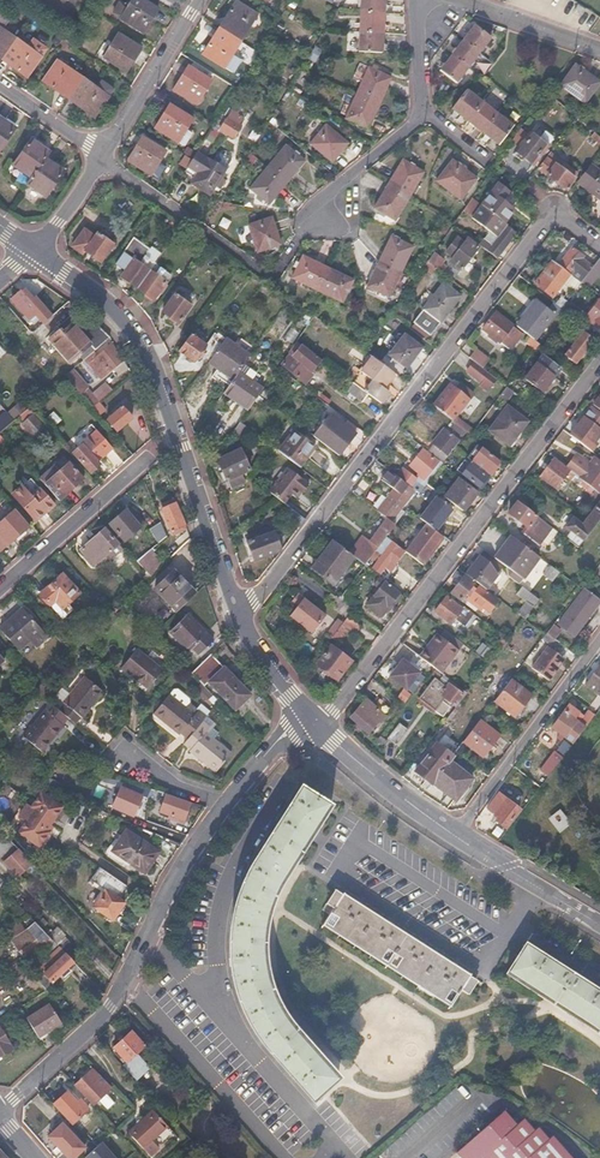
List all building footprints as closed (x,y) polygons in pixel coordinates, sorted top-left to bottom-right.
[(112,12),(142,31),(156,9),(142,0),(130,0),(126,6),(119,1),(112,12)] [(359,13),(358,32),(358,53),(381,54),(382,33),(383,14),(384,0),(360,0),(359,13)] [(255,16),(234,3),(218,28),(239,41),(255,16)] [(583,10),(576,5),(572,11),(579,16),(583,10)] [(0,17),(0,60),(15,39),(2,30),(7,22),(0,17)] [(462,41),(450,56),(439,70),(455,83),(466,68),(478,53),(490,38),(474,25),(462,41)] [(239,41),(218,28),(201,55),(231,73),(239,60),(231,54),(239,41)] [(139,49),(116,35),(102,57),(125,71),(139,49)] [(25,46),(15,39),(0,60),(25,77),(44,48),(30,38),(25,46)] [(82,78),(57,61),(42,82),(67,100),(82,78)] [(351,79),(360,83),(355,96),(344,119),(367,130),(378,106),(390,78),(358,64),(351,79)] [(598,83),(573,65),(558,86),(583,104),(598,83)] [(210,81),(187,67),(173,90),(196,104),(210,81)] [(96,88),(82,78),(67,100),(93,117),(111,89),(101,82),(96,88)] [(465,91),(451,109),(466,121),(482,133),(498,145),(512,127),(496,115),(480,103),(465,91)] [(191,120),(169,106),(154,129),(184,147),(192,134),(185,130),(191,120)] [(236,116),(230,113),(219,130),(233,139),(241,126),(233,121),(236,116)] [(15,128),(0,118),(0,149),(15,128)] [(346,143),(325,126),(310,144),(331,162),(346,143)] [(530,135),(527,133),(514,151),(530,164),(531,163),(534,165),(545,150),(542,148),(550,137),(542,131),(536,139),(530,135)] [(587,136),(599,146),(599,140),(591,132),(587,136)] [(164,153),(141,139),(127,161),(150,176),(164,153)] [(32,140),(13,166),(32,179),(28,185),(46,197),(64,170),(46,158),(50,152),(32,140)] [(303,161),(284,146),(267,167),(249,189),(268,205),(286,183),(303,161)] [(543,157),(536,168),(565,190),(573,179),(572,179),(576,174),(563,164),(559,169),(543,157)] [(224,169),(207,158),(191,184),(209,195),(224,169)] [(401,160),(387,184),(373,208),(394,220),(408,197),(422,172),(401,160)] [(453,161),(436,181),(460,200),(476,179),(453,161)] [(575,182),(599,202),(599,173),(589,164),(575,182)] [(497,184),(481,205),(488,211),(503,222),(513,209),(501,200),(508,192),(497,184)] [(478,203),(471,197),(464,207),(471,212),(478,203)] [(488,211),(480,221),(494,232),(496,229),(500,232),(486,251),(495,258),(514,233),(506,227),(507,225),(503,222),(488,211)] [(270,218),(246,225),(255,253),(279,245),(270,218)] [(83,231),(72,247),(83,255),(85,253),(100,263),(112,245),(96,234),(93,238),(83,231)] [(389,236),(377,261),(364,286),(388,298),(400,273),(412,246),(389,236)] [(463,243),(457,238),(445,252),(452,258),(449,262),(459,269),(476,247),(465,239),(463,243)] [(132,239),(114,265),(125,273),(121,278),(136,289),(154,265),(145,258),(149,251),(132,239)] [(582,257),(570,248),(557,265),(569,274),(572,269),(583,278),(591,267),(580,259),(582,257)] [(438,252),(434,250),(426,261),(435,267),(436,268),(443,259),(436,254),(438,252)] [(327,268),(302,256),(291,278),(316,290),(341,303),(352,281),(327,268)] [(557,265),(546,257),(530,281),(551,297),(569,274),(557,265)] [(591,267),(583,278),(580,282),(586,287),(599,268),(599,260),(598,258),(591,267)] [(164,272),(154,265),(136,289),(152,300),(160,289),(163,291),(166,287),(163,285),(165,282),(159,279),(164,272)] [(458,295),(442,281),(412,321),(428,334),(458,295)] [(18,293),(9,302),(28,322),(25,324),(28,327),(36,320),(42,325),(50,317),(33,300),(31,302),(22,292),(20,294),(18,293)] [(189,307),(173,296),(160,313),(177,324),(189,307)] [(565,301),(560,297),(555,304),(560,308),(565,301)] [(585,318),(596,327),(598,324),(599,326),(599,298),(585,318)] [(551,314),(534,301),(515,326),(528,336),(532,339),(551,314)] [(577,310),(565,301),(560,308),(568,314),(572,317),(577,310)] [(494,312),(481,329),(498,342),(498,341),(509,350),(521,334),(511,325),(494,312)] [(57,329),(59,331),(48,341),(70,364),(79,356),(84,361),(110,337),(86,316),(82,321),(74,313),(57,329)] [(204,344),(189,334),(176,352),(191,362),(197,353),(208,361),(224,338),(216,333),(215,334),(212,332),(204,344)] [(592,340),(583,333),(565,355),(575,363),(592,340)] [(419,347),(402,334),(387,354),(392,357),(389,361),(402,370),(419,347)] [(528,336),(524,342),(534,350),(539,344),(532,339),(528,336)] [(249,355),(224,338),(208,361),(207,363),(232,380),(238,372),(249,355)] [(110,344),(95,357),(101,364),(95,370),(102,378),(123,360),(110,344)] [(292,357),(288,354),(281,364),(301,379),(308,370),(310,371),(318,360),(300,347),(292,357)] [(475,350),(468,358),(474,362),(482,369),(489,361),(475,350)] [(543,354),(525,378),(541,391),(560,368),(543,354)] [(371,357),(359,371),(372,380),(364,391),(380,403),(388,392),(382,388),(393,373),(371,357)] [(474,362),(468,369),(483,381),(482,382),(489,387),(495,379),(482,369),(474,362)] [(238,372),(232,380),(224,392),(248,409),(257,396),(262,388),(253,381),(257,374),(250,369),(245,376),(238,372)] [(74,370),(65,377),(92,408),(98,403),(91,395),(86,389),(89,387),(74,370)] [(351,382),(346,390),(360,401),(366,393),(351,382)] [(112,391),(105,383),(91,395),(98,403),(112,391)] [(467,400),(447,384),(431,405),(465,431),(469,434),(473,429),(455,415),(467,400)] [(599,395),(598,394),(591,402),(590,403),(599,410),(599,395)] [(20,402),(8,412),(16,421),(28,410),(20,402)] [(527,420),(506,404),(488,429),(508,444),(527,420)] [(132,419),(122,408),(107,421),(117,432),(132,419)] [(590,408),(575,428),(592,442),(599,432),(599,415),(590,408)] [(0,415),(0,434),(0,435),(15,422),(5,411),(0,415)] [(34,415),(24,423),(40,441),(49,433),(34,415)] [(353,434),(329,416),(312,437),(337,456),(353,434)] [(247,428),(239,422),(229,436),(238,442),(247,428)] [(575,428),(569,435),(587,449),(592,442),(575,428)] [(432,444),(433,445),(428,452),(441,463),(453,448),(458,441),(443,429),(432,444)] [(314,447),(292,430),(277,451),(298,467),(314,447)] [(83,446),(74,454),(91,473),(106,459),(104,457),(113,450),(97,431),(82,444),(83,446)] [(481,449),(471,462),(489,475),(499,462),(481,449)] [(239,450),(216,461),(229,490),(243,483),(240,474),(249,469),(239,450)] [(437,461),(422,450),(409,466),(418,473),(417,475),(423,479),(437,461)] [(596,460),(589,468),(573,456),(564,468),(568,471),(596,493),(599,487),(599,463),(596,460)] [(52,469),(56,475),(45,484),(60,501),(84,479),(65,457),(52,469)] [(564,468),(552,458),(538,477),(554,489),(568,471),(564,468)] [(471,462),(461,475),(478,489),(489,475),(471,462)] [(308,485),(286,468),(268,491),(279,500),(283,503),(290,494),(294,498),(299,492),(301,493),(308,485)] [(56,475),(52,469),(41,479),(45,484),(56,475)] [(401,469),(395,477),(414,491),(417,494),(423,487),(414,480),(415,480),(401,469)] [(380,480),(393,490),(376,512),(386,519),(390,522),(414,491),(395,477),(387,470),(380,480)] [(476,492),(455,475),(440,495),(461,512),(476,492)] [(30,477),(16,488),(39,515),(44,511),(45,513),(54,505),(30,477)] [(570,532),(565,538),(577,548),(599,518),(599,499),(580,525),(573,520),(566,528),(570,532)] [(174,504),(172,500),(158,506),(160,510),(174,504)] [(451,512),(435,500),(419,521),(426,526),(435,533),(451,512)] [(517,501),(507,513),(526,527),(522,533),(538,545),(551,527),(535,515),(517,501)] [(174,504),(160,510),(170,537),(184,532),(174,504)] [(1,552),(31,527),(16,509),(0,523),(0,551),(1,552)] [(137,522),(126,510),(110,524),(125,541),(145,524),(140,519),(137,522)] [(159,518),(148,528),(159,540),(165,535),(159,518)] [(368,542),(361,536),(347,554),(352,557),(363,566),(384,538),(394,525),(390,522),(386,519),(368,542)] [(253,540),(247,542),(253,561),(280,551),(271,525),(252,533),(253,540)] [(435,533),(426,526),(405,553),(420,565),(441,537),(435,533)] [(117,545),(103,529),(80,549),(94,565),(105,555),(117,545)] [(516,541),(512,537),(496,560),(500,563),(516,541)] [(381,545),(386,550),(372,568),(380,574),(389,562),(395,566),(405,553),(386,539),(381,545)] [(347,554),(331,541),(310,568),(332,584),(352,557),(347,554)] [(539,558),(516,541),(500,563),(504,566),(506,568),(507,573),(508,577),(515,583),(519,586),(539,558)] [(121,549),(117,545),(105,555),(109,560),(121,549)] [(151,548),(137,560),(152,577),(166,564),(151,548)] [(483,550),(481,553),(501,569),(504,566),(500,563),(496,560),(483,550)] [(501,569),(481,553),(465,574),(492,595),(498,587),(491,582),(501,569)] [(173,572),(154,589),(176,613),(194,595),(173,572)] [(79,593),(62,574),(40,594),(50,606),(55,602),(62,609),(79,593)] [(460,601),(464,595),(488,613),(497,601),(463,576),(450,594),(460,601)] [(374,586),(379,589),(366,607),(380,618),(398,594),(384,583),(385,582),(380,578),(374,586)] [(515,583),(510,590),(525,602),(516,614),(523,619),(537,600),(519,586),(515,583)] [(599,601),(585,590),(559,624),(564,628),(564,630),(572,636),(599,601)] [(295,607),(288,615),(310,633),(324,615),(296,594),(289,602),(295,607)] [(330,594),(325,600),(346,617),(347,617),(352,610),(338,599),(330,594)] [(462,609),(445,597),(434,613),(450,625),(454,619),(463,627),(473,614),(463,607),(462,609)] [(22,609),(0,629),(18,650),(30,640),(37,648),(48,638),(22,609)] [(107,621),(101,616),(88,628),(94,634),(107,621)] [(185,616),(169,632),(188,652),(190,650),(197,656),(212,642),(205,635),(204,636),(185,616)] [(347,617),(346,617),(330,638),(336,642),(346,628),(354,634),(360,627),(347,617)] [(561,630),(553,624),(546,633),(554,639),(561,630)] [(439,636),(437,634),(425,649),(428,651),(439,636)] [(428,651),(425,649),(419,657),(423,660),(433,668),(442,674),(459,651),(439,636),(428,651)] [(506,640),(502,636),(495,645),(500,648),(506,640)] [(489,654),(477,645),(472,651),(484,660),(489,654)] [(350,661),(330,646),(316,665),(336,680),(350,661)] [(561,659),(547,648),(530,670),(547,682),(557,669),(555,668),(561,659)] [(134,650),(119,668),(145,690),(160,673),(134,650)] [(409,650),(405,656),(418,666),(423,660),(419,657),(409,650)] [(203,687),(207,683),(234,710),(249,695),(210,656),(190,675),(203,687)] [(418,673),(401,661),(389,677),(406,690),(418,673)] [(585,685),(599,696),(599,695),(599,665),(585,685)] [(437,682),(433,679),(417,700),(441,718),(448,709),(446,707),(449,702),(453,705),(462,694),(447,683),(450,680),(442,674),(437,682)] [(56,697),(50,704),(67,718),(74,724),(80,717),(82,718),(102,694),(84,678),(63,702),(56,697)] [(48,679),(40,686),(38,688),(37,689),(43,696),(54,685),(48,679)] [(530,695),(510,679),(494,701),(514,716),(530,695)] [(38,688),(33,683),(26,689),(32,694),(35,691),(37,689),(38,688)] [(169,696),(154,714),(178,736),(181,733),(188,740),(203,723),(206,719),(199,713),(195,718),(169,696)] [(372,705),(367,700),(349,718),(368,735),(375,727),(376,728),(390,713),(376,701),(372,705)] [(67,718),(50,704),(24,736),(42,751),(64,726),(62,724),(67,718)] [(579,713),(570,706),(552,729),(572,744),(584,729),(573,721),(579,713)] [(594,716),(588,711),(580,722),(586,726),(594,716)] [(499,735),(479,720),(463,741),(483,757),(499,735)] [(184,746),(191,752),(189,754),(215,775),(232,756),(206,734),(210,729),(203,723),(188,740),(184,746)] [(410,732),(401,726),(389,741),(398,748),(410,732)] [(443,733),(414,771),(430,783),(431,781),(455,800),(472,778),(448,760),(455,751),(459,745),(443,733)] [(562,759),(554,753),(545,765),(553,771),(562,759)] [(233,917),(231,932),(230,944),(231,956),(232,969),(234,982),(238,996),(245,1016),(250,1025),(258,1039),(267,1051),(312,1102),(335,1081),(288,1027),(280,1015),(274,1003),(268,989),(265,977),(263,967),(262,956),(261,946),(262,935),(264,924),(267,912),(269,903),(274,892),(327,806),(301,789),(276,829),(255,863),(248,876),(242,890),(237,904),(233,917)] [(141,798),(121,790),(113,809),(132,817),(141,798)] [(160,793),(151,790),(146,799),(156,802),(160,793)] [(28,805),(19,818),(26,823),(18,834),(39,848),(50,833),(47,831),(62,808),(41,794),(31,808),(28,805)] [(497,794),(487,808),(494,814),(493,815),(497,819),(495,822),(505,830),(519,811),(497,794)] [(191,803),(166,795),(160,812),(173,817),(172,820),(183,824),(191,803)] [(560,813),(552,819),(560,830),(568,823),(560,813)] [(122,837),(126,840),(116,855),(143,874),(158,852),(126,830),(122,837)] [(20,849),(14,854),(26,868),(32,863),(20,849)] [(123,903),(105,890),(94,907),(112,920),(123,903)] [(337,899),(319,928),(446,1009),(465,980),(337,899)] [(20,919),(29,929),(11,939),(19,951),(37,940),(43,946),(44,946),(53,940),(29,914),(20,919)] [(43,946),(37,940),(19,951),(23,959),(43,946)] [(53,940),(44,946),(51,953),(55,951),(58,954),(62,949),(53,940)] [(514,946),(496,973),(565,1017),(581,1028),(594,1038),(599,1044),(599,1002),(514,946)] [(59,959),(56,956),(48,963),(51,967),(59,959)] [(59,959),(51,967),(44,973),(52,981),(67,968),(59,959)] [(50,1007),(28,1021),(32,1028),(40,1041),(63,1027),(50,1007)] [(0,1029),(0,1058),(13,1049),(0,1029)] [(144,1047),(131,1032),(114,1048),(127,1063),(144,1047)] [(88,1073),(74,1086),(93,1105),(106,1093),(88,1073)] [(67,1092),(54,1103),(73,1124),(89,1109),(79,1098),(76,1101),(67,1092)] [(551,1135),(547,1139),(535,1127),(532,1130),(522,1119),(515,1125),(502,1111),(500,1113),(503,1118),(483,1138),(461,1157),(572,1157),(551,1135)] [(165,1128),(150,1113),(128,1136),(149,1155),(157,1147),(152,1141),(165,1128)] [(503,1118),(500,1113),(478,1133),(483,1138),(503,1118)] [(49,1135),(69,1157),(74,1157),(84,1148),(63,1123),(49,1135)] [(478,1133),(456,1153),(461,1157),(483,1138),(478,1133)] [(100,1145),(83,1157),(110,1157),(100,1145)]
